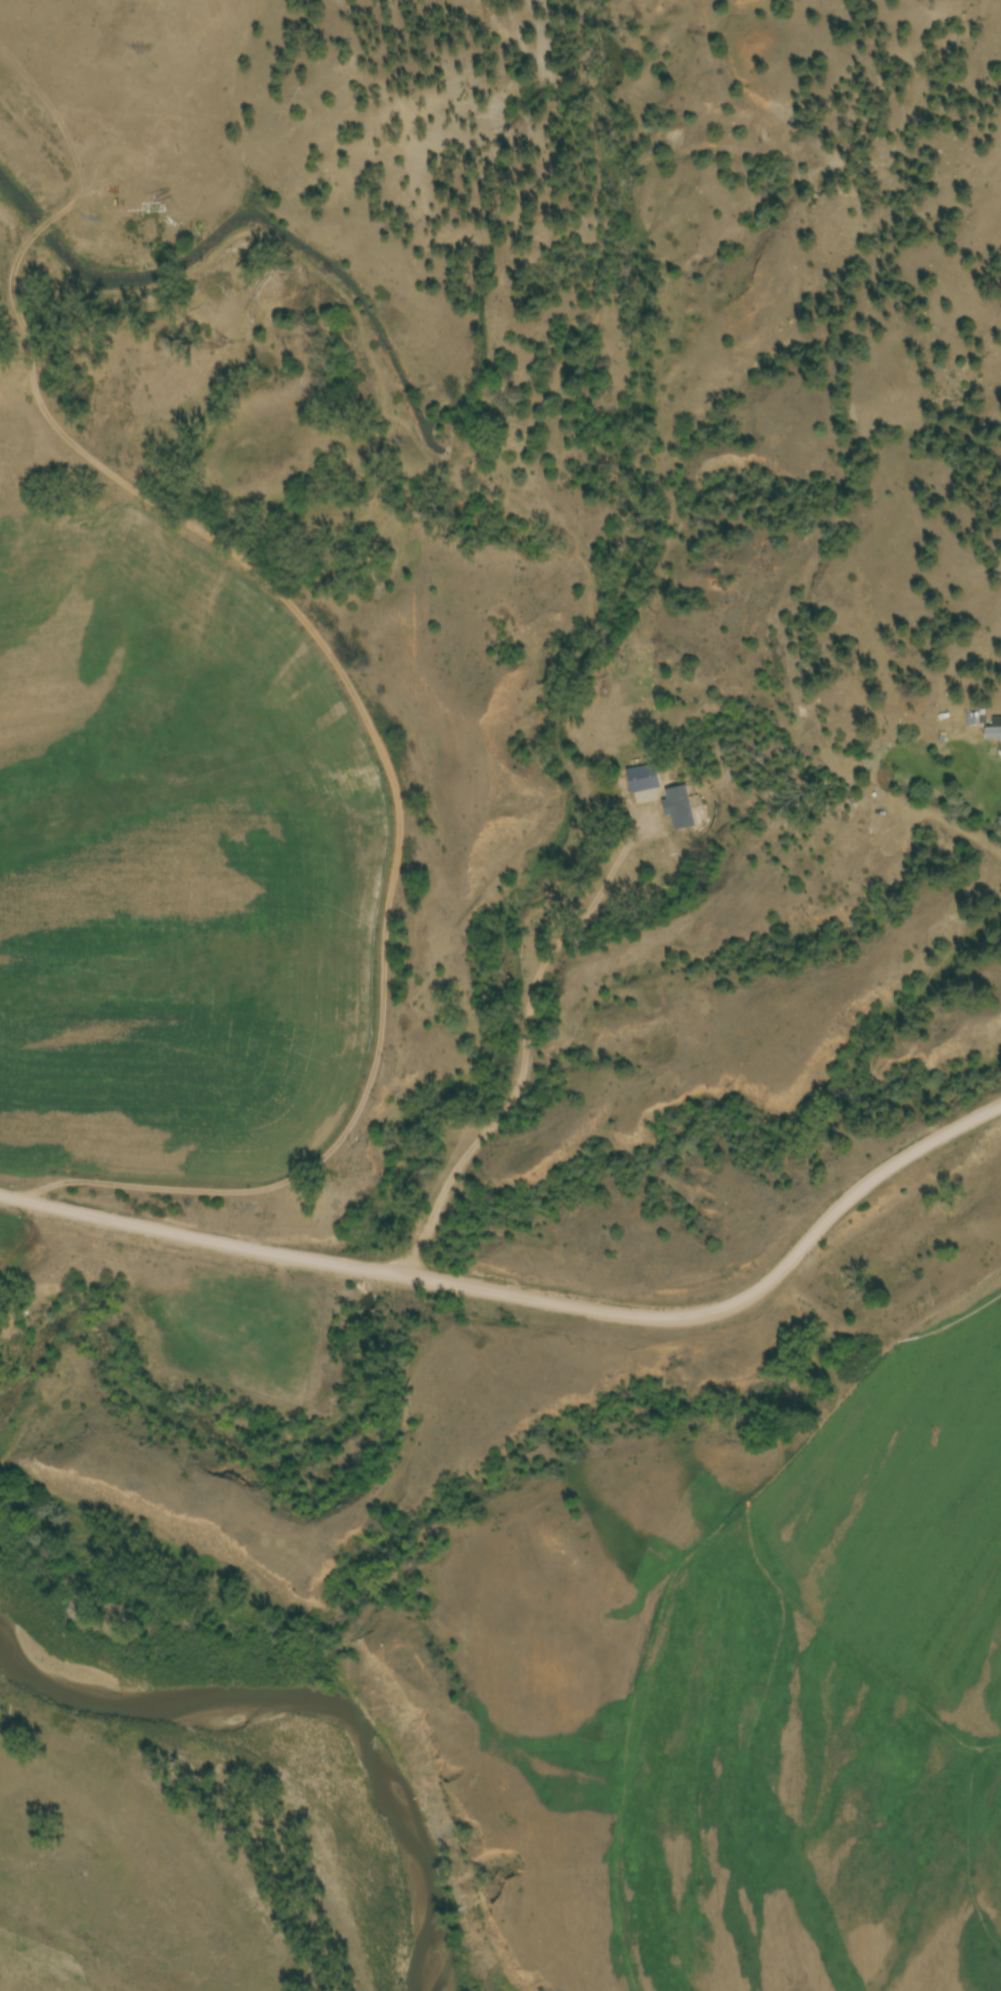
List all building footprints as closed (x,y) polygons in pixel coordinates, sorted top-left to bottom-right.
[(995,717),(995,727),(987,727),(987,739),(1000,739),(1000,717),(995,717)] [(663,787),(658,764),(629,770),(634,793),(663,787)] [(696,826),(688,786),(664,790),(669,816),(673,816),(676,830),(696,826)]
